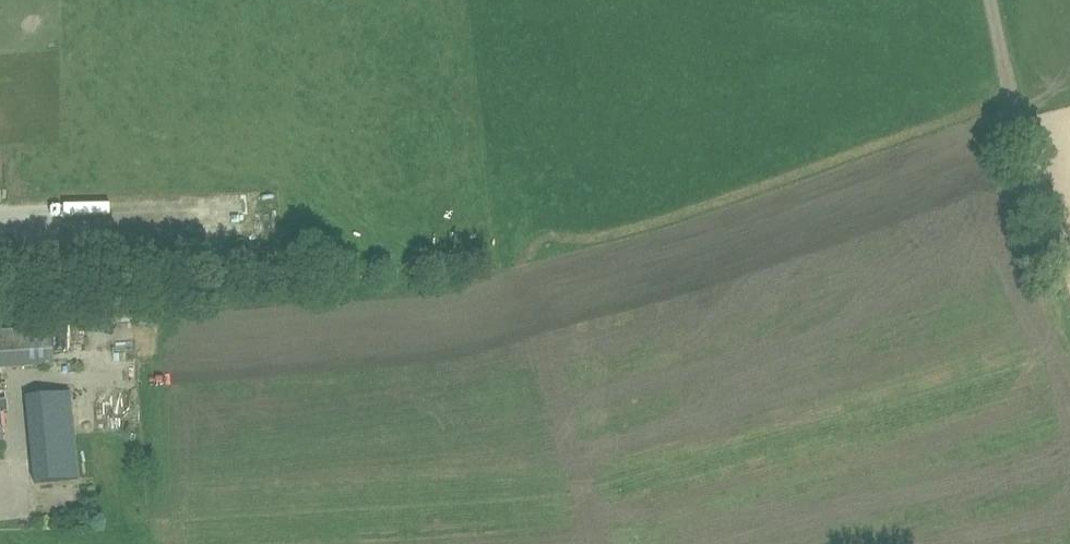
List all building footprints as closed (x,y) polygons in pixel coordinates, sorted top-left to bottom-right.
[(54,363),(51,325),(0,329),(0,367),(54,363)] [(80,478),(70,391),(27,396),(36,482),(80,478)]
